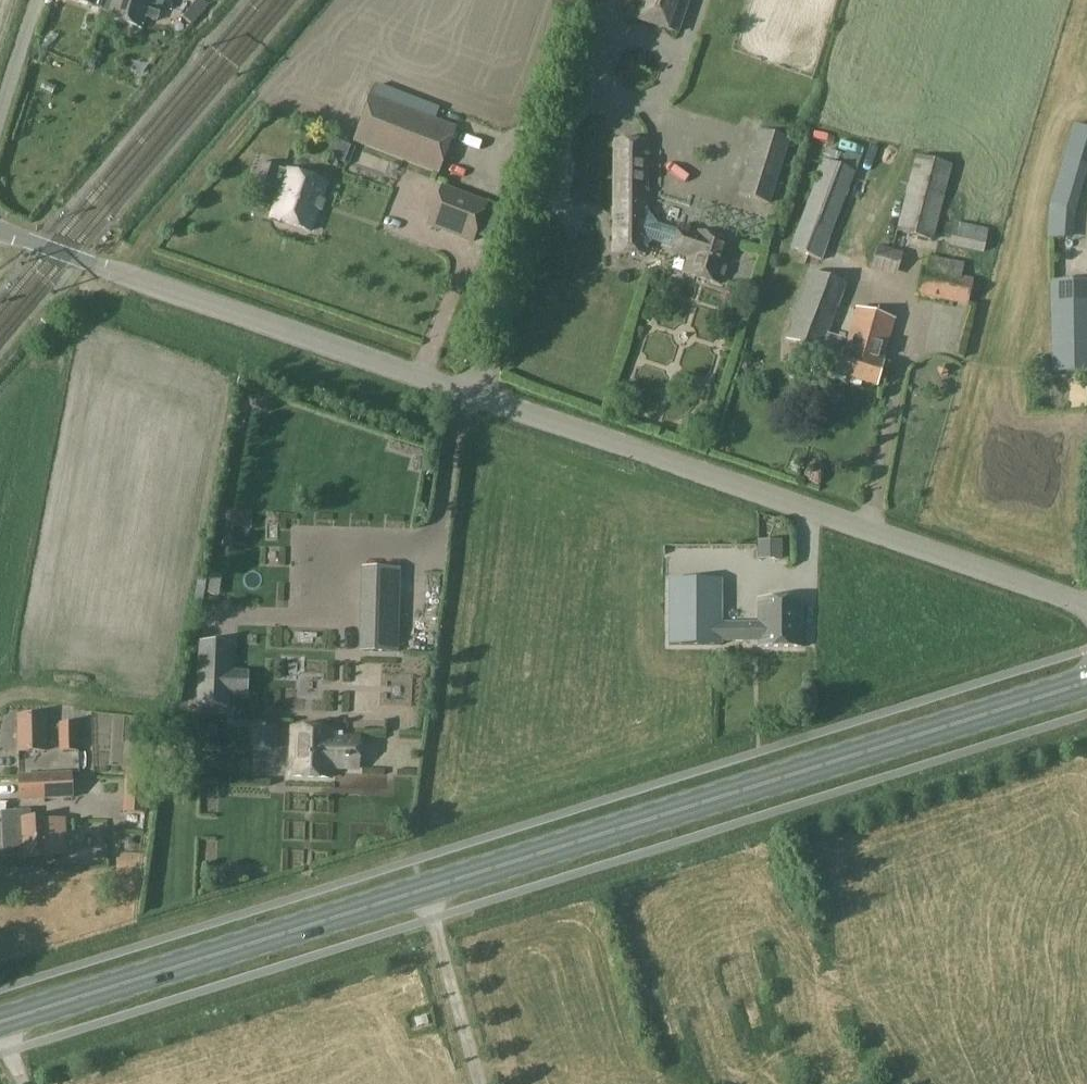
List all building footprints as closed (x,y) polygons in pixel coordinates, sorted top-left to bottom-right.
[(104,0),(95,0),(93,7),(101,9),(104,0)] [(108,18),(107,19),(109,19),(142,30),(146,19),(157,22),(159,14),(148,11),(152,0),(113,0),(108,18)] [(170,11),(173,0),(157,0),(155,6),(170,11)] [(678,0),(633,0),(628,17),(668,30),(678,0)] [(107,19),(108,18),(102,16),(98,27),(106,29),(109,19),(107,19)] [(454,131),(371,99),(354,143),(437,175),(454,131)] [(468,134),(484,139),(487,127),(471,122),(468,134)] [(1059,174),(1084,181),(1086,170),(1086,129),(1075,126),(1074,125),(1064,159),(1059,174)] [(614,197),(613,253),(646,254),(646,245),(646,210),(647,141),(615,141),(614,197)] [(896,232),(933,242),(946,191),(955,193),(960,170),(952,168),(952,166),(915,157),(896,232)] [(790,250),(822,262),(855,174),(823,163),(790,250)] [(325,186),(279,171),(280,170),(264,164),(258,183),(280,191),(270,219),(309,233),(325,186)] [(748,164),(738,196),(770,206),(779,173),(748,164)] [(488,205),(441,186),(426,226),(473,244),(488,205)] [(646,210),(646,245),(652,239),(673,246),(671,252),(689,257),(684,273),(720,284),(733,243),(681,227),(679,233),(656,224),(646,210)] [(984,253),(988,231),(954,223),(949,246),(984,253)] [(756,269),(757,242),(734,242),(733,268),(756,269)] [(880,242),(875,255),(895,263),(900,250),(880,242)] [(974,280),(961,277),(963,265),(928,258),(926,269),(922,268),(916,295),(969,305),(974,280)] [(785,341),(822,354),(828,335),(847,286),(811,273),(785,341)] [(1051,282),(1052,373),(1086,372),(1086,282),(1051,282)] [(856,311),(851,326),(848,341),(829,335),(824,352),(835,355),(829,374),(876,387),(894,321),(856,311)] [(399,571),(364,570),(362,652),(396,653),(399,571)] [(722,625),(722,580),(669,580),(669,646),(722,646),(722,642),(722,625)] [(758,600),(758,623),(722,624),(723,643),(758,643),(758,648),(802,648),(802,600),(758,600)] [(200,644),(197,707),(228,708),(230,645),(200,644)] [(250,673),(250,687),(284,688),(285,655),(239,654),(239,673),(250,673)] [(19,751),(48,750),(47,713),(18,713),(19,751)] [(137,718),(136,731),(148,732),(150,720),(137,718)] [(76,752),(76,724),(59,724),(59,752),(76,752)] [(253,750),(272,751),(273,729),(255,728),(253,750)] [(291,778),(330,779),(331,769),(358,770),(358,738),(333,738),(333,731),(291,729),(291,778)] [(71,774),(17,777),(18,803),(73,800),(71,774)] [(125,777),(123,795),(147,797),(148,779),(125,777)] [(30,821),(30,811),(1,812),(3,845),(22,844),(22,859),(51,857),(51,855),(67,855),(65,822),(52,822),(52,820),(30,821)] [(79,913),(82,925),(97,922),(94,910),(79,913)]
